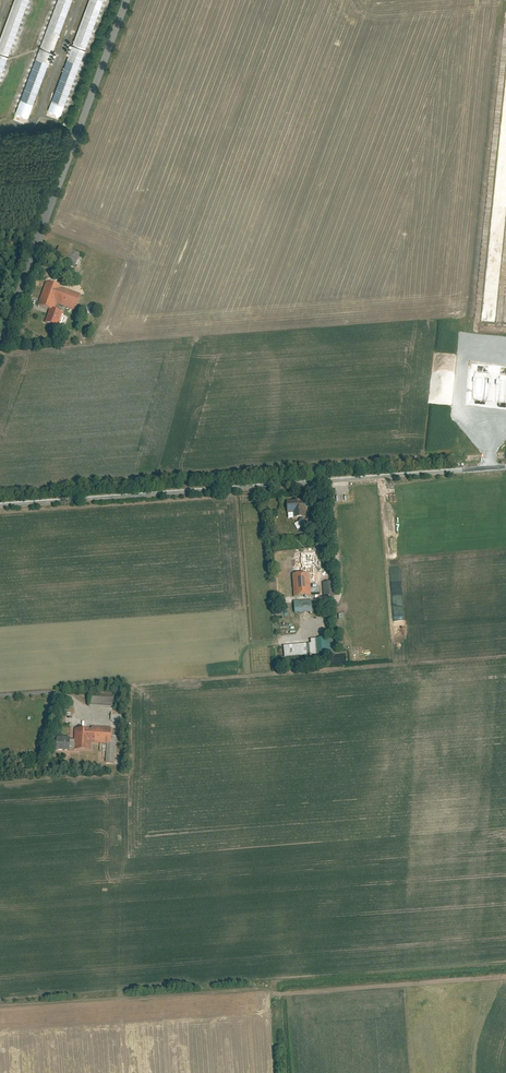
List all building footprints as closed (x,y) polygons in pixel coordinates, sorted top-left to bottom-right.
[(0,41),(0,79),(29,0),(15,0),(0,41)] [(16,116),(28,120),(72,0),(58,0),(16,116)] [(48,113),(60,118),(103,0),(89,0),(48,113)] [(80,253),(58,246),(53,260),(75,268),(80,253)] [(81,294),(47,282),(39,305),(54,310),(56,304),(75,311),(81,294)] [(45,322),(58,327),(62,313),(49,309),(45,322)] [(305,499),(287,500),(287,512),(294,511),(294,517),(305,517),(305,510),(305,499)] [(301,520),(295,523),(298,530),(304,526),(301,520)] [(317,569),(316,560),(303,561),(304,570),(308,570),(317,569)] [(304,573),(292,574),(293,597),(311,595),(310,573),(308,573),(308,570),(304,570),(304,573)] [(334,582),(323,583),(324,595),(335,594),(334,582)] [(311,600),(294,601),(295,613),(312,612),(311,600)] [(333,652),(331,636),(310,638),(310,643),(311,654),(333,652)] [(310,643),(283,645),(284,657),(311,654),(310,643)] [(113,694),(90,693),(89,704),(112,705),(112,703),(113,697),(113,694)] [(111,737),(112,727),(92,726),(92,729),(91,742),(107,743),(111,743),(111,737)] [(92,729),(75,728),(74,749),(91,750),(91,742),(92,729)] [(69,738),(56,737),(55,750),(69,751),(69,738)] [(106,762),(115,762),(116,737),(111,737),(111,743),(107,743),(106,762)]
